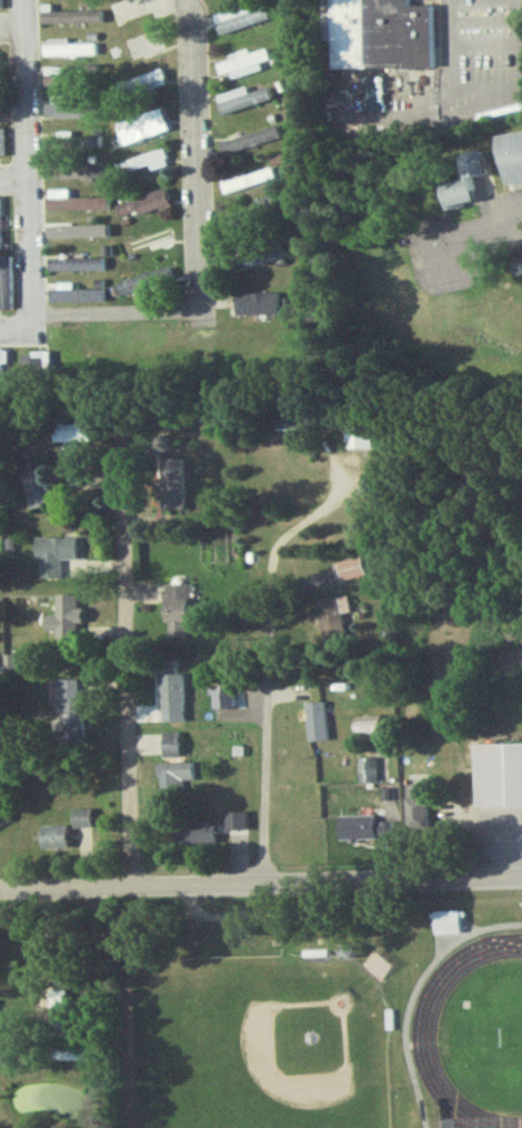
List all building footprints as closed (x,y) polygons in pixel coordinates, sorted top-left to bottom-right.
[(113,29),(168,9),(165,0),(138,0),(107,11),(113,29)] [(434,10),(410,10),(410,0),(333,0),(332,21),(347,21),(347,60),(359,60),(359,72),(433,73),(434,10)] [(271,26),(267,12),(251,16),(250,10),(214,20),(219,40),(271,26)] [(41,29),(103,29),(103,17),(41,17),(41,29)] [(163,57),(157,35),(122,45),(129,67),(163,57)] [(43,47),(43,62),(97,62),(97,47),(43,47)] [(261,68),(270,66),(266,52),(215,65),(221,86),(263,75),(261,68)] [(64,73),(44,73),(44,92),(64,92),(64,73)] [(132,103),(167,91),(161,75),(126,87),(132,103)] [(248,99),(246,93),(216,101),(221,121),(272,106),(268,93),(248,99)] [(65,109),(65,101),(48,101),(48,123),(92,123),(92,109),(65,109)] [(168,139),(162,116),(116,127),(122,150),(168,139)] [(502,194),(521,191),(521,136),(494,140),(502,194)] [(99,142),(56,142),(56,154),(99,154),(99,142)] [(169,171),(163,153),(114,170),(119,185),(149,175),(149,177),(169,171)] [(437,189),(442,215),(475,209),(470,182),(485,180),(481,155),(455,160),(460,186),(437,189)] [(224,200),(275,184),(271,170),(220,186),(224,200)] [(105,172),(79,172),(79,186),(105,186),(105,172)] [(75,216),(109,216),(109,203),(75,203),(75,216)] [(76,227),(59,227),(59,236),(48,236),(48,245),(102,245),(102,233),(76,233),(76,227)] [(117,249),(121,263),(171,248),(167,234),(117,249)] [(283,263),(278,245),(231,257),(236,275),(283,263)] [(12,314),(12,262),(0,262),(0,314),(12,314)] [(521,280),(521,262),(510,264),(513,281),(521,280)] [(47,264),(47,277),(104,277),(104,264),(47,264)] [(120,302),(173,284),(169,271),(116,289),(120,302)] [(101,307),(101,294),(71,294),(71,289),(55,289),(55,296),(47,296),(47,307),(101,307)] [(279,299),(233,299),(233,320),(279,320),(279,299)] [(21,357),(21,379),(48,379),(48,357),(21,357)] [(343,423),(343,456),(370,456),(370,423),(343,423)] [(89,449),(89,426),(53,426),(53,449),(89,449)] [(312,436),(312,426),(275,426),(275,436),(312,436)] [(61,584),(60,565),(77,565),(77,543),(35,543),(35,584),(61,584)] [(365,580),(358,561),(334,569),(341,588),(365,580)] [(163,645),(187,645),(187,590),(163,590),(163,645)] [(54,601),(54,646),(77,646),(77,601),(54,601)] [(349,618),(346,601),(314,606),(321,648),(345,643),(341,619),(349,618)] [(183,727),(183,680),(159,680),(159,727),(183,727)] [(57,746),(82,747),(84,685),(59,684),(57,746)] [(306,746),(326,746),(325,707),(305,707),(306,746)] [(377,722),(353,723),(353,741),(378,740),(377,722)] [(179,738),(161,738),(161,763),(179,763),(179,738)] [(471,749),(472,813),(521,812),(521,749),(471,749)] [(374,764),(363,764),(364,786),(375,785),(374,764)] [(193,787),(193,768),(159,768),(159,799),(183,799),(183,787),(193,787)] [(404,790),(404,837),(427,837),(427,790),(404,790)] [(92,833),(92,814),(73,814),(73,833),(92,833)] [(225,819),(225,837),(245,837),(245,819),(225,819)] [(334,821),(334,847),(373,847),(373,821),(334,821)] [(172,851),(215,851),(215,827),(172,827),(172,851)] [(69,831),(40,831),(40,854),(69,854),(69,831)] [(457,917),(430,917),(430,940),(457,940),(457,917)] [(69,1010),(49,1010),(49,1036),(69,1036),(69,1010)] [(52,1066),(81,1066),(81,1047),(52,1047),(52,1066)]
